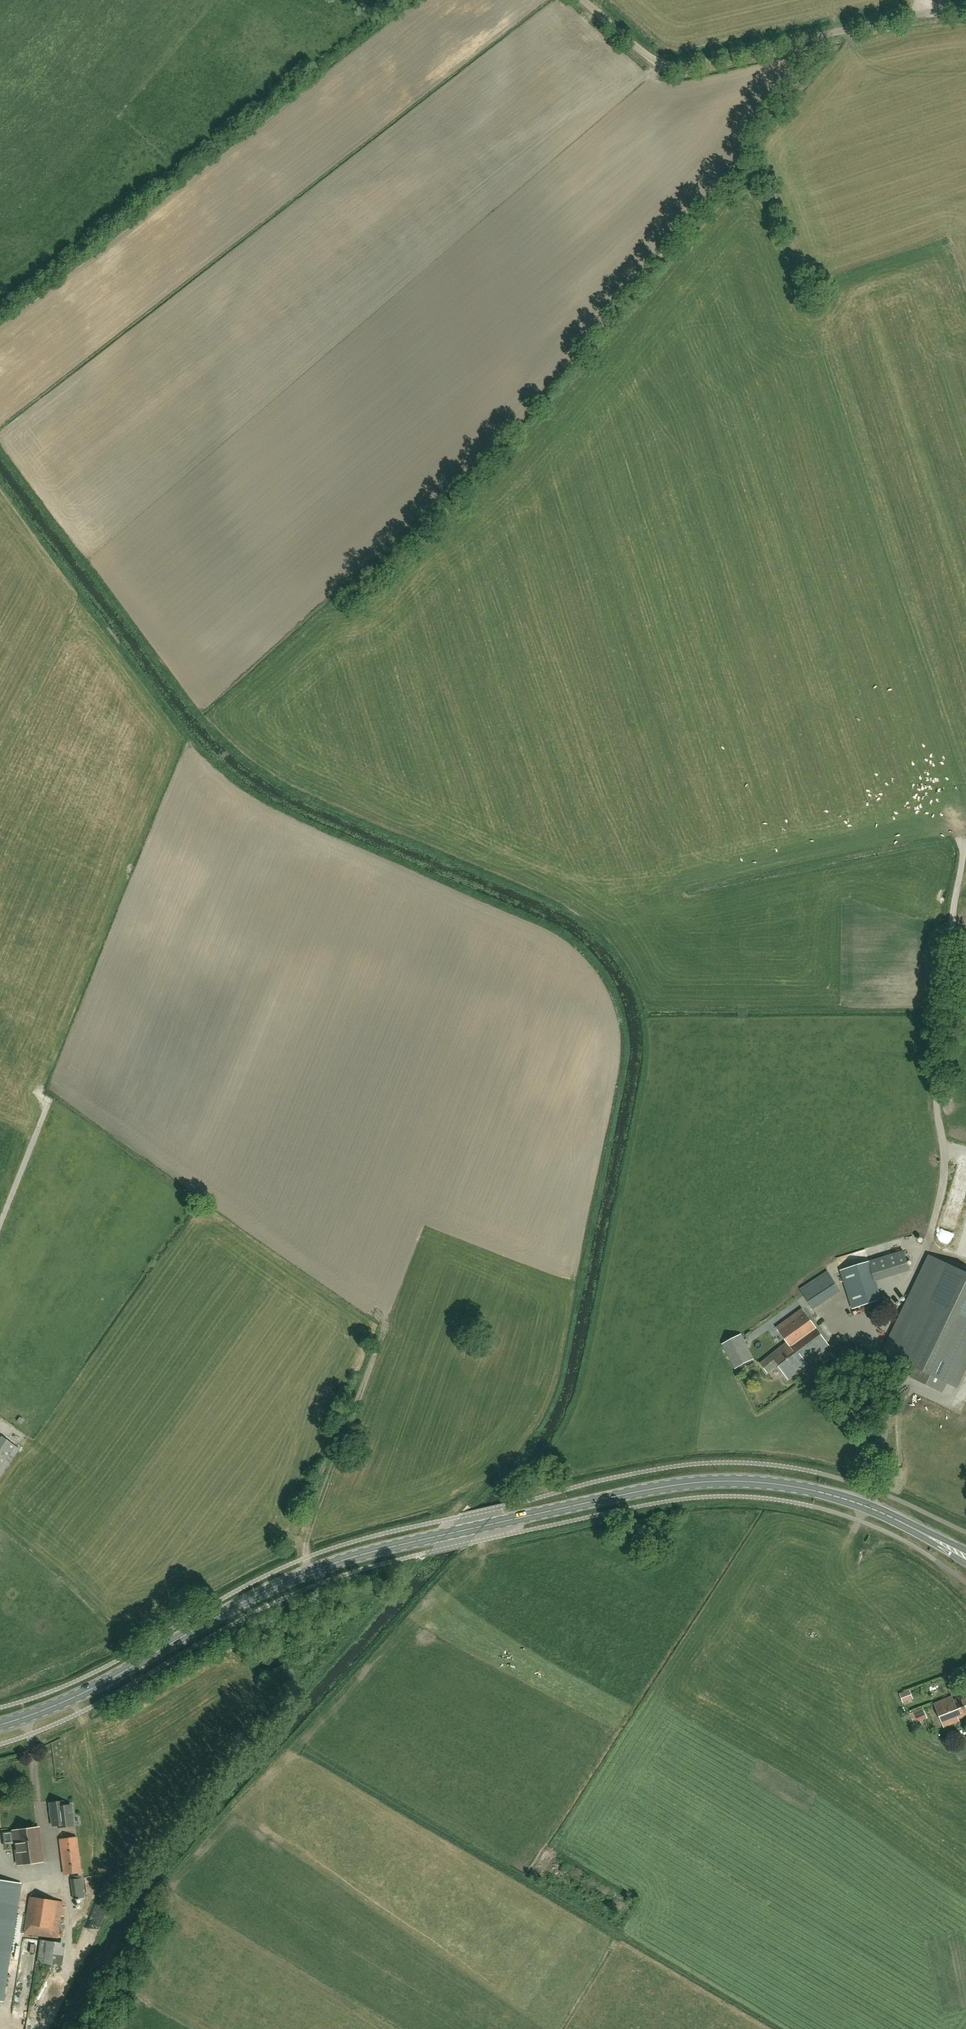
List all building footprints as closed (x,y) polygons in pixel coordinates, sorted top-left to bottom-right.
[(945,1231),(956,1233),(965,1196),(965,1172),(961,1171),(945,1231)] [(910,1377),(942,1392),(946,1382),(955,1386),(965,1364),(965,1274),(929,1256),(883,1352),(915,1367),(910,1377)] [(869,1262),(840,1271),(852,1309),(881,1300),(875,1281),(869,1262)] [(815,1307),(844,1293),(833,1271),(804,1285),(815,1307)] [(788,1343),(761,1363),(768,1372),(778,1365),(788,1379),(808,1364),(807,1364),(830,1347),(808,1318),(805,1314),(801,1309),(784,1323),(777,1328),(776,1328),(780,1333),(788,1343)] [(722,1344),(734,1369),(754,1358),(742,1334),(722,1344)] [(18,1448),(1,1437),(0,1439),(0,1475),(18,1448)] [(914,1689),(903,1691),(906,1701),(916,1699),(914,1689)] [(944,1727),(959,1721),(958,1718),(965,1715),(965,1717),(965,1692),(957,1696),(958,1699),(954,1701),(952,1696),(935,1703),(944,1727)] [(53,1827),(58,1826),(59,1828),(74,1826),(71,1806),(64,1807),(63,1802),(50,1804),(53,1827)] [(43,1862),(38,1828),(14,1831),(18,1865),(43,1862)] [(60,1839),(65,1875),(81,1873),(76,1837),(60,1839)] [(70,1879),(73,1900),(86,1898),(83,1878),(70,1879)] [(3,2002),(21,1884),(0,1881),(0,2001),(3,2002)] [(30,1897),(25,1934),(58,1939),(63,1902),(30,1897)] [(65,1943),(40,1940),(37,1963),(62,1966),(65,1943)] [(17,1987),(17,1986),(26,1985),(25,1962),(15,1963),(16,1987),(17,1987)]
